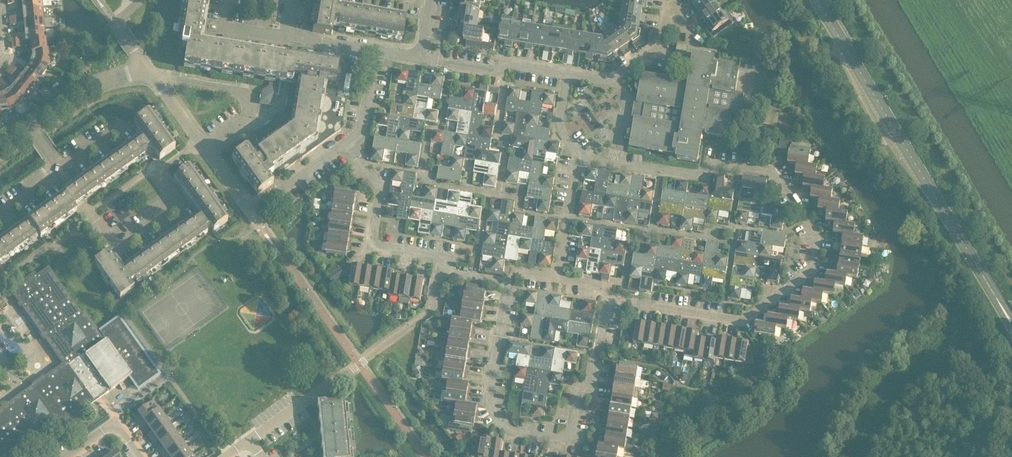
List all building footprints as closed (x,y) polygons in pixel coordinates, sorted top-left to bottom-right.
[(22,10),(42,8),(41,0),(21,0),(22,10)] [(291,83),(295,60),(289,59),(207,46),(201,45),(199,44),(200,39),(207,0),(186,0),(180,36),(183,36),(182,42),(182,41),(181,48),(187,49),(184,65),(286,82),(291,83)] [(403,37),(406,18),(341,7),(341,8),(336,7),(337,0),(318,0),(312,32),(331,35),(333,24),(338,25),(338,26),(403,37)] [(461,8),(480,11),(481,3),(483,3),(484,0),(462,0),(461,8)] [(623,6),(642,9),(647,10),(648,4),(653,4),(653,1),(649,0),(624,0),(623,6)] [(686,2),(688,5),(691,3),(695,8),(706,0),(689,0),(686,2)] [(697,19),(718,4),(717,3),(715,4),(713,0),(706,0),(695,8),(699,13),(695,16),(697,19)] [(703,19),(707,25),(722,13),(717,7),(719,6),(718,4),(697,19),(700,22),(703,19)] [(620,14),(620,16),(645,20),(645,17),(641,16),(642,9),(623,6),(622,15),(620,14)] [(42,8),(22,10),(24,21),(43,19),(42,8)] [(456,14),(455,18),(480,22),(480,20),(478,20),(480,11),(461,8),(460,15),(456,14)] [(726,10),(722,13),(707,25),(709,28),(707,30),(707,32),(709,34),(713,40),(732,26),(733,25),(734,23),(734,21),(733,19),(726,10)] [(645,20),(620,16),(620,18),(621,18),(620,27),(639,30),(639,29),(640,23),(644,24),(645,20)] [(505,46),(508,47),(513,22),(513,19),(502,17),(499,41),(505,42),(505,46)] [(480,22),(455,18),(455,22),(459,22),(458,29),(461,30),(462,29),(477,32),(477,31),(478,23),(480,24),(480,22)] [(43,19),(24,21),(25,31),(44,29),(43,19)] [(513,22),(508,47),(512,47),(513,43),(519,44),(522,25),(514,24),(514,22),(513,22)] [(525,49),(529,50),(533,25),(531,25),(531,27),(522,25),(519,44),(526,45),(525,49)] [(533,47),(539,48),(542,29),(534,27),(534,26),(533,25),(529,50),(532,51),(533,47)] [(553,50),(559,51),(563,27),(553,25),(553,29),(549,53),(552,54),(553,50)] [(569,57),(573,32),(573,29),(563,27),(559,51),(566,52),(565,56),(569,57)] [(631,42),(620,27),(613,32),(612,30),(611,31),(625,51),(628,49),(626,46),(631,43),(631,42)] [(620,27),(631,42),(631,43),(633,46),(642,40),(643,30),(639,29),(639,30),(620,27)] [(545,53),(549,53),(553,29),(551,28),(551,30),(542,29),(539,48),(546,49),(545,53)] [(44,29),(25,31),(26,43),(31,42),(45,40),(44,29)] [(465,41),(467,41),(483,44),(483,43),(484,35),(486,35),(486,33),(477,31),(477,32),(462,29),(461,30),(461,33),(465,34),(464,40),(465,41)] [(610,34),(603,39),(615,54),(620,50),(622,54),(625,51),(611,31),(609,32),(610,34)] [(573,53),(580,54),(583,35),(574,34),(575,32),(573,32),(569,57),(573,57),(573,53)] [(586,59),(589,60),(593,35),(592,35),(591,37),(583,35),(580,54),(586,55),(586,59)] [(594,57),(599,58),(600,58),(603,39),(595,37),(595,36),(593,35),(589,60),(593,61),(594,57)] [(603,39),(600,58),(599,58),(599,62),(609,63),(618,57),(615,54),(603,39)] [(31,42),(31,47),(31,50),(32,52),(46,50),(46,47),(45,40),(31,42)] [(495,45),(483,43),(483,44),(467,41),(466,47),(494,52),(495,45)] [(738,50),(747,51),(749,44),(739,43),(738,50)] [(677,44),(675,55),(685,57),(687,46),(677,44)] [(46,50),(32,52),(32,57),(31,62),(47,67),(49,62),(48,50),(46,50)] [(689,86),(684,85),(685,83),(671,80),(656,77),(656,78),(643,76),(642,82),(638,81),(636,82),(635,89),(636,91),(640,91),(638,103),(639,103),(636,120),(635,120),(633,132),(630,131),(628,132),(627,139),(628,141),(632,141),(631,148),(644,150),(644,151),(659,153),(659,152),(673,155),(674,152),(678,153),(677,159),(698,162),(703,131),(707,132),(707,135),(723,138),(724,133),(728,133),(728,136),(729,136),(732,114),(741,115),(742,109),(745,107),(745,103),(743,100),(744,94),(736,93),(740,71),(739,71),(739,73),(734,72),(735,67),(718,64),(718,66),(714,65),(714,60),(694,56),(689,86)] [(295,57),(295,60),(291,83),(290,84),(291,84),(289,91),(289,93),(288,101),(287,104),(286,112),(286,113),(253,136),(262,149),(259,151),(257,152),(257,153),(253,156),(247,148),(232,159),(257,195),(273,184),(268,177),(273,173),(271,170),(273,169),(276,167),(280,174),(341,131),(346,100),(337,99),(338,91),(336,89),(327,87),(328,81),(336,83),(339,64),(295,57)] [(47,67),(31,62),(29,66),(26,70),(39,80),(46,71),(47,67)] [(39,80),(26,70),(20,78),(35,91),(42,82),(39,80)] [(418,97),(420,85),(422,74),(398,70),(396,82),(408,84),(406,95),(418,97)] [(431,87),(420,85),(418,97),(429,99),(441,101),(445,77),(433,75),(431,87)] [(35,91),(20,78),(13,86),(25,97),(28,100),(35,91)] [(279,95),(280,85),(269,84),(268,88),(262,93),(260,104),(271,105),(277,101),(278,96),(279,95)] [(25,97),(13,86),(10,90),(6,92),(14,108),(18,105),(25,97)] [(451,98),(449,110),(472,114),(476,90),(464,88),(462,100),(451,98)] [(506,112),(517,114),(529,115),(531,103),(520,102),(522,90),(510,88),(506,112)] [(480,91),(476,90),(472,114),(484,116),(495,118),(497,106),(486,104),(488,93),(488,92),(480,91)] [(6,92),(1,95),(0,95),(0,111),(9,110),(14,108),(6,92)] [(531,103),(529,115),(541,117),(543,106),(554,108),(556,96),(533,92),(531,103)] [(390,116),(402,118),(414,120),(418,97),(406,95),(404,106),(392,104),(390,116)] [(418,97),(414,120),(426,122),(437,124),(439,112),(427,110),(429,99),(418,97)] [(457,135),(468,137),(472,114),(449,110),(447,122),(459,124),(457,135)] [(763,110),(761,125),(777,127),(779,113),(763,110)] [(12,254),(38,236),(40,238),(76,212),(73,207),(77,204),(83,200),(148,153),(152,150),(159,160),(175,149),(149,113),(133,124),(143,137),(139,140),(138,139),(73,186),(67,190),(69,193),(65,196),(64,196),(2,240),(12,254)] [(388,128),(387,139),(398,141),(402,118),(390,116),(379,114),(377,126),(388,128)] [(484,116),(472,114),(468,137),(480,139),(492,141),(494,129),(482,127),(484,116)] [(525,138),(529,115),(517,114),(515,125),(504,123),(502,135),(513,137),(525,138)] [(525,138),(537,140),(549,142),(551,130),(539,129),(541,117),(529,115),(525,138)] [(426,122),(414,120),(402,118),(398,141),(410,143),(412,132),(424,134),(426,122)] [(765,130),(757,129),(754,145),(762,146),(765,130)] [(441,156),(453,158),(455,147),(457,135),(433,131),(431,143),(443,145),(441,156)] [(457,135),(455,147),(466,149),(464,160),(476,162),(480,139),(468,137),(457,135)] [(398,141),(387,139),(375,137),(371,161),(383,163),(385,151),(396,153),(398,141)] [(521,161),(533,163),(537,140),(525,138),(513,137),(512,148),(523,150),(521,161)] [(480,139),(476,162),(499,166),(501,154),(490,152),(492,141),(480,139)] [(537,140),(533,163),(545,165),(547,154),(558,156),(560,144),(549,142),(537,140)] [(788,164),(797,166),(797,165),(808,167),(808,166),(811,147),(810,147),(807,140),(799,145),(791,144),(788,164)] [(410,143),(398,141),(396,153),(408,155),(406,166),(418,168),(422,145),(410,143)] [(460,183),(464,160),(453,158),(451,169),(439,167),(437,179),(460,183)] [(519,179),(530,181),(533,163),(521,161),(510,159),(506,183),(518,185),(519,179)] [(499,166),(476,162),(474,174),(485,176),(483,187),(496,189),(499,166)] [(533,163),(530,181),(529,186),(553,190),(555,178),(543,177),(545,165),(533,163)] [(818,168),(808,166),(808,167),(797,165),(797,166),(795,176),(805,177),(816,178),(818,168)] [(136,284),(172,258),(207,233),(205,230),(210,227),(213,232),(227,222),(189,168),(175,178),(202,216),(198,219),(196,217),(143,255),(125,268),(127,270),(123,273),(108,253),(94,263),(120,299),(134,289),(130,284),(134,281),(136,284)] [(596,183),(594,194),(606,196),(608,184),(610,173),(587,169),(585,181),(596,183)] [(837,173),(844,184),(849,180),(842,169),(837,173)] [(403,184),(401,195),(413,197),(417,174),(393,170),(391,182),(403,184)] [(619,186),(608,184),(606,196),(629,200),(633,177),(621,175),(619,186)] [(711,186),(709,198),(733,202),(735,190),(723,188),(725,177),(713,175),(711,186)] [(751,201),(763,203),(767,180),(743,176),(741,188),(753,190),(751,201)] [(825,179),(816,178),(805,177),(795,176),(795,181),(804,182),(803,187),(809,188),(812,189),(812,188),(823,190),(823,189),(832,191),(833,187),(833,186),(833,185),(832,184),(832,183),(831,182),(830,182),(829,181),(825,180),(825,179)] [(629,200),(653,204),(655,192),(643,190),(645,179),(633,177),(629,200)] [(663,190),(661,202),(684,206),(686,194),(688,183),(676,181),(674,192),(663,190)] [(707,210),(709,198),(711,186),(699,185),(698,196),(686,194),(684,206),(707,210)] [(549,214),(553,190),(529,186),(527,198),(539,200),(537,212),(549,214)] [(337,192),(335,203),(358,207),(359,203),(356,203),(357,196),(351,194),(351,189),(335,187),(334,192),(337,192)] [(424,199),(413,197),(411,209),(434,213),(436,201),(438,190),(426,188),(424,199)] [(831,202),(831,201),(833,191),(832,191),(823,189),(823,190),(812,188),(812,189),(811,199),(820,200),(831,202)] [(457,217),(461,193),(449,191),(447,203),(436,201),(434,213),(457,217)] [(593,206),(604,208),(606,196),(594,194),(583,192),(579,216),(591,218),(593,206)] [(409,221),(411,209),(413,197),(401,195),(389,193),(387,206),(399,207),(397,219),(409,221)] [(461,193),(457,217),(480,221),(482,209),(471,207),(473,195),(461,193)] [(629,200),(606,196),(604,208),(615,210),(613,221),(625,223),(629,200)] [(709,198),(707,210),(705,222),(717,224),(719,212),(731,214),(733,202),(709,198)] [(492,223),(499,224),(511,226),(513,214),(515,202),(503,200),(501,212),(489,210),(487,222),(492,223)] [(653,204),(629,200),(625,223),(637,225),(639,214),(651,216),(653,204)] [(761,215),(763,203),(751,201),(744,200),(740,200),(739,200),(736,223),(748,225),(750,214),(761,215)] [(840,203),(831,201),(831,202),(820,200),(818,210),(828,212),(828,211),(839,213),(840,203)] [(682,218),(684,206),(661,202),(657,226),(669,228),(671,216),(682,218)] [(358,207),(335,203),(334,213),(354,216),(355,210),(357,210),(358,207)] [(786,207),(763,203),(761,215),(772,217),(770,229),(782,231),(786,207)] [(707,210),(684,206),(682,218),(681,229),(692,231),(694,220),(705,222),(707,210)] [(434,213),(411,209),(409,221),(420,223),(418,234),(430,236),(434,213)] [(846,225),(848,214),(839,213),(828,211),(828,212),(818,210),(817,215),(827,217),(826,222),(835,223),(846,225)] [(334,213),(332,223),(354,227),(355,223),(353,223),(354,216),(334,213)] [(457,217),(434,213),(430,236),(442,238),(444,227),(455,229),(457,217)] [(513,214),(511,226),(509,237),(532,241),(534,229),(523,227),(525,216),(513,214)] [(480,221),(457,217),(455,229),(453,240),(465,242),(467,231),(478,232),(480,221)] [(532,241),(544,243),(546,232),(557,234),(559,221),(536,218),(534,229),(532,241)] [(856,226),(846,225),(835,223),(826,222),(825,227),(834,228),(833,234),(844,236),(844,235),(854,237),(854,236),(856,226)] [(332,223),(330,233),(350,236),(351,230),(354,230),(354,227),(332,223)] [(507,249),(509,237),(511,226),(499,224),(497,235),(486,233),(484,245),(507,249)] [(592,238),(590,249),(602,251),(606,228),(583,224),(581,236),(592,238)] [(618,230),(606,228),(602,251),(625,255),(627,244),(616,242),(618,230)] [(759,257),(763,234),(751,232),(749,243),(738,241),(736,253),(759,257)] [(330,233),(328,243),(351,247),(351,243),(349,243),(350,236),(330,233)] [(763,234),(759,257),(771,259),(773,248),(784,250),(786,237),(763,234)] [(842,245),(863,249),(863,248),(862,248),(864,238),(854,236),(854,237),(844,235),(844,236),(833,234),(833,239),(843,240),(842,245)] [(509,237),(507,249),(505,261),(517,263),(519,251),(530,253),(532,241),(509,237)] [(657,259),(680,262),(684,239),(672,237),(670,249),(659,247),(657,259)] [(680,262),(703,266),(705,254),(694,252),(696,241),(684,239),(680,262)] [(12,254),(2,240),(0,242),(0,263),(12,254)] [(544,243),(532,241),(530,253),(541,255),(539,266),(552,268),(555,245),(544,243)] [(350,250),(351,247),(328,243),(326,254),(346,257),(348,250),(350,250)] [(705,254),(703,266),(727,270),(729,258),(717,256),(719,245),(707,243),(705,254)] [(861,259),(863,249),(842,245),(834,244),(833,250),(842,252),(841,255),(861,259)] [(503,272),(505,261),(507,249),(484,245),(482,257),(493,259),(491,270),(492,270),(503,272)] [(632,266),(655,270),(657,259),(659,247),(647,245),(645,256),(634,254),(632,266)] [(586,273),(598,275),(602,251),(590,249),(579,247),(577,259),(588,261),(586,273)] [(598,275),(603,276),(610,277),(612,265),(624,267),(625,255),(602,251),(598,275)] [(745,267),(743,278),(755,280),(757,269),(759,257),(736,253),(734,265),(745,267)] [(839,265),(860,269),(861,259),(841,255),(841,259),(832,257),(831,264),(839,265)] [(782,261),(771,259),(759,257),(757,269),(768,271),(767,282),(779,284),(782,261)] [(175,258),(171,261),(177,269),(181,266),(175,258)] [(678,274),(680,262),(657,259),(655,270),(653,282),(665,284),(667,272),(678,274)] [(690,276),(701,278),(703,266),(680,262),(678,274),(676,286),(688,288),(690,276)] [(350,286),(360,288),(364,265),(360,265),(360,267),(353,266),(350,286)] [(360,288),(370,290),(374,269),(367,268),(368,266),(364,265),(360,288)] [(860,269),(839,265),(838,269),(830,267),(829,273),(837,275),(847,277),(857,279),(859,269),(860,269)] [(651,293),(653,282),(655,270),(632,266),(630,278),(641,280),(640,291),(651,293)] [(727,270),(703,266),(701,278),(699,290),(711,292),(713,280),(725,282),(727,270)] [(41,335),(42,334),(46,339),(45,340),(63,365),(44,378),(46,380),(34,389),(33,386),(7,404),(9,407),(4,411),(2,408),(0,410),(0,456),(11,456),(33,441),(36,444),(73,417),(73,416),(76,414),(77,414),(92,404),(89,401),(101,392),(104,395),(130,377),(138,389),(158,375),(118,319),(100,333),(85,312),(81,314),(48,268),(36,277),(34,274),(10,291),(41,335)] [(370,290),(380,291),(384,269),(381,268),(380,271),(374,269),(370,290)] [(345,274),(341,269),(328,278),(332,283),(345,274)] [(380,291),(390,293),(391,293),(393,277),(394,277),(394,273),(387,272),(388,269),(384,269),(380,291)] [(816,278),(815,282),(825,283),(825,284),(835,285),(835,286),(845,287),(847,277),(837,275),(829,273),(827,273),(826,280),(825,279),(816,278)] [(389,297),(400,298),(404,276),(400,275),(400,278),(394,277),(393,277),(391,293),(390,293),(389,297)] [(400,298),(410,300),(413,280),(407,279),(407,277),(404,276),(400,298)] [(754,292),(755,280),(743,278),(732,276),(728,300),(740,302),(742,290),(754,292)] [(420,281),(413,280),(410,300),(421,302),(424,279),(420,279),(420,281)] [(834,296),(835,286),(835,285),(825,284),(825,283),(815,282),(814,292),(824,294),(824,295),(834,296)] [(475,292),(466,290),(464,301),(484,304),(485,298),(488,298),(488,294),(475,292)] [(822,305),(824,295),(824,294),(814,292),(804,290),(802,300),(802,301),(812,302),(812,303),(822,305)] [(536,305),(535,316),(534,317),(546,319),(550,295),(527,291),(525,304),(536,305)] [(550,295),(546,319),(569,322),(571,311),(560,309),(562,297),(550,295)] [(800,311),(805,312),(806,312),(810,313),(812,303),(812,302),(802,301),(802,300),(792,298),(790,309),(800,311)] [(464,301),(462,311),(485,315),(486,311),(483,311),(484,304),(464,301)] [(569,322),(593,326),(597,303),(585,301),(583,312),(571,311),(569,322)] [(798,321),(800,311),(790,309),(780,307),(778,317),(788,319),(788,320),(798,321)] [(485,315),(462,311),(461,320),(461,321),(473,323),(473,324),(481,325),(482,318),(484,318),(485,315)] [(531,340),(542,342),(546,319),(534,317),(535,316),(523,315),(521,327),(533,329),(531,340)] [(777,328),(787,330),(788,320),(788,319),(778,317),(768,315),(767,325),(767,326),(777,328)] [(453,319),(451,330),(474,334),(474,330),(472,330),(473,324),(473,323),(461,321),(461,320),(453,319)] [(569,322),(546,319),(542,342),(554,344),(556,332),(567,334),(569,322)] [(593,326),(569,322),(567,334),(579,336),(577,348),(589,350),(593,326)] [(644,345),(648,323),(644,322),(644,325),(637,324),(633,344),(644,345)] [(644,345),(654,347),(657,327),(651,326),(651,323),(648,323),(644,345)] [(775,338),(777,328),(767,326),(767,325),(757,324),(756,328),(755,328),(753,329),(752,334),(765,336),(773,338),(775,338)] [(654,347),(664,349),(668,326),(664,326),(664,328),(657,327),(654,347)] [(664,349),(674,350),(678,330),(671,329),(671,327),(668,326),(664,349)] [(674,350),(685,352),(688,330),(685,329),(685,331),(678,330),(674,350)] [(474,334),(451,330),(450,340),(470,343),(471,337),(473,337),(474,334)] [(684,357),(694,358),(694,354),(695,354),(697,340),(698,340),(699,334),(692,333),(692,330),(688,330),(685,352),(684,357)] [(693,360),(704,361),(708,339),(704,338),(704,341),(698,340),(697,340),(695,354),(694,354),(694,358),(693,360)] [(715,359),(725,361),(728,338),(725,338),(724,340),(717,339),(717,343),(715,359)] [(725,361),(735,362),(738,342),(732,341),(732,339),(728,338),(725,361)] [(715,363),(715,359),(717,343),(711,342),(711,339),(708,339),(704,361),(715,363)] [(450,340),(448,350),(471,354),(471,350),(469,350),(470,343),(450,340)] [(745,343),(738,342),(735,362),(745,364),(749,342),(745,341),(745,343)] [(516,367),(528,369),(530,357),(532,346),(509,342),(507,354),(518,356),(516,367)] [(528,369),(540,371),(551,373),(555,350),(543,348),(541,359),(530,357),(528,369)] [(448,350),(446,360),(466,364),(467,357),(470,357),(471,354),(448,350)] [(579,354),(555,350),(551,373),(563,375),(565,364),(577,366),(579,354)] [(466,364),(446,360),(445,371),(467,374),(468,371),(465,370),(466,364)] [(615,371),(614,375),(637,378),(638,368),(632,367),(624,365),(618,364),(617,372),(615,371)] [(524,392),(536,394),(540,371),(528,369),(516,367),(514,379),(526,381),(524,392)] [(443,381),(449,382),(463,384),(463,383),(464,377),(466,378),(467,374),(445,371),(443,381)] [(540,371),(536,394),(548,396),(550,385),(561,387),(563,375),(551,373),(540,371)] [(669,377),(664,372),(660,376),(665,381),(669,377)] [(641,379),(637,378),(614,375),(613,378),(616,379),(615,385),(639,389),(641,379)] [(744,383),(748,388),(754,384),(751,379),(744,383)] [(449,382),(447,392),(470,395),(470,392),(468,391),(469,384),(463,383),(463,384),(449,382)] [(637,399),(639,389),(615,385),(614,392),(611,391),(611,395),(633,399),(637,399)] [(445,402),(457,404),(466,405),(467,399),(469,399),(470,395),(447,392),(445,402)] [(548,396),(536,394),(524,392),(522,404),(534,406),(532,417),(544,419),(548,396)] [(632,409),(633,399),(611,395),(610,398),(613,399),(612,406),(632,409)] [(136,420),(139,424),(159,410),(153,402),(138,413),(141,417),(136,420)] [(350,432),(348,421),(352,420),(351,415),(348,415),(347,404),(327,406),(327,403),(327,402),(320,403),(325,456),(352,456),(351,448),(354,448),(354,443),(351,443),(350,432)] [(457,404),(456,414),(478,418),(479,414),(476,414),(477,406),(466,405),(457,404)] [(630,419),(632,409),(612,406),(610,412),(608,412),(607,416),(630,419)] [(147,425),(149,429),(164,418),(159,410),(139,424),(142,428),(147,425)] [(478,421),(478,418),(456,414),(454,423),(451,422),(449,431),(473,435),(475,421),(478,421)] [(608,426),(628,429),(630,419),(607,416),(607,419),(609,419),(608,426)] [(147,436),(150,440),(170,426),(164,418),(149,429),(152,433),(147,436)] [(158,441),(160,444),(176,434),(170,426),(150,440),(153,444),(158,441)] [(627,439),(628,429),(608,426),(607,432),(605,432),(604,436),(627,439)] [(158,452),(161,456),(181,441),(176,434),(160,444),(163,448),(158,452)] [(490,456),(500,456),(501,454),(501,455),(503,443),(496,442),(497,439),(498,439),(498,435),(494,434),(493,439),(490,456)] [(476,435),(471,439),(474,444),(480,440),(476,435)] [(619,448),(619,449),(625,450),(627,439),(604,436),(604,439),(606,440),(605,446),(619,448)] [(493,439),(490,438),(489,440),(482,439),(479,456),(490,456),(493,439)] [(169,456),(176,456),(187,449),(181,441),(161,456),(162,456),(168,456),(169,456)] [(619,449),(619,448),(605,446),(599,445),(598,452),(595,451),(595,455),(609,456),(618,456),(619,449)]
